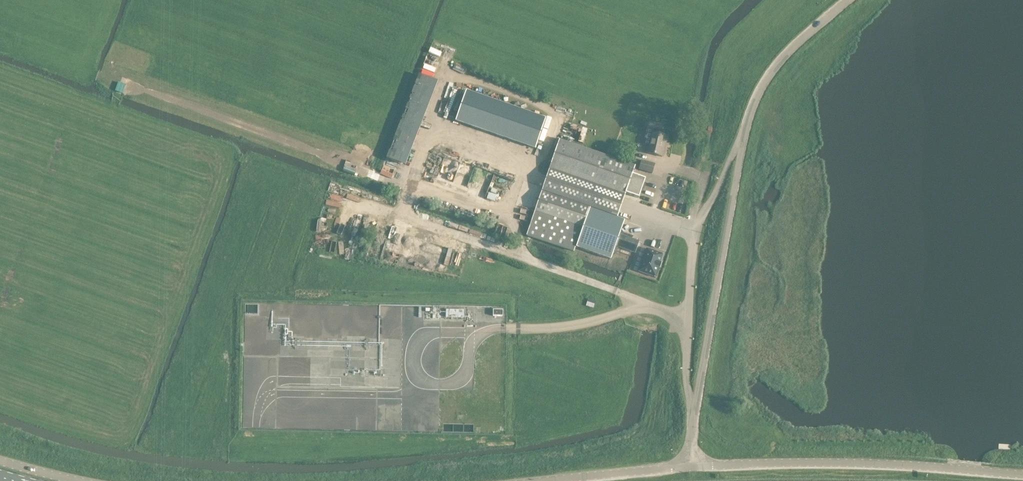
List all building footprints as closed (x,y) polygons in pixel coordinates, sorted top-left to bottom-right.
[(456,121),(535,149),(546,118),(467,91),(456,121)] [(664,144),(665,145),(667,136),(659,134),(659,131),(661,132),(662,125),(648,122),(645,137),(651,138),(649,146),(647,153),(662,156),(661,156),(664,144)] [(642,188),(643,184),(645,179),(632,174),(635,166),(559,140),(534,211),(526,235),(574,251),(576,247),(611,259),(626,214),(619,212),(625,193),(638,198),(642,189),(644,189),(642,188)] [(652,173),(654,164),(641,160),(639,169),(652,173)] [(620,235),(616,246),(629,251),(631,246),(637,248),(639,241),(620,235)] [(647,248),(639,271),(655,277),(659,268),(661,263),(660,263),(663,254),(647,248)]
